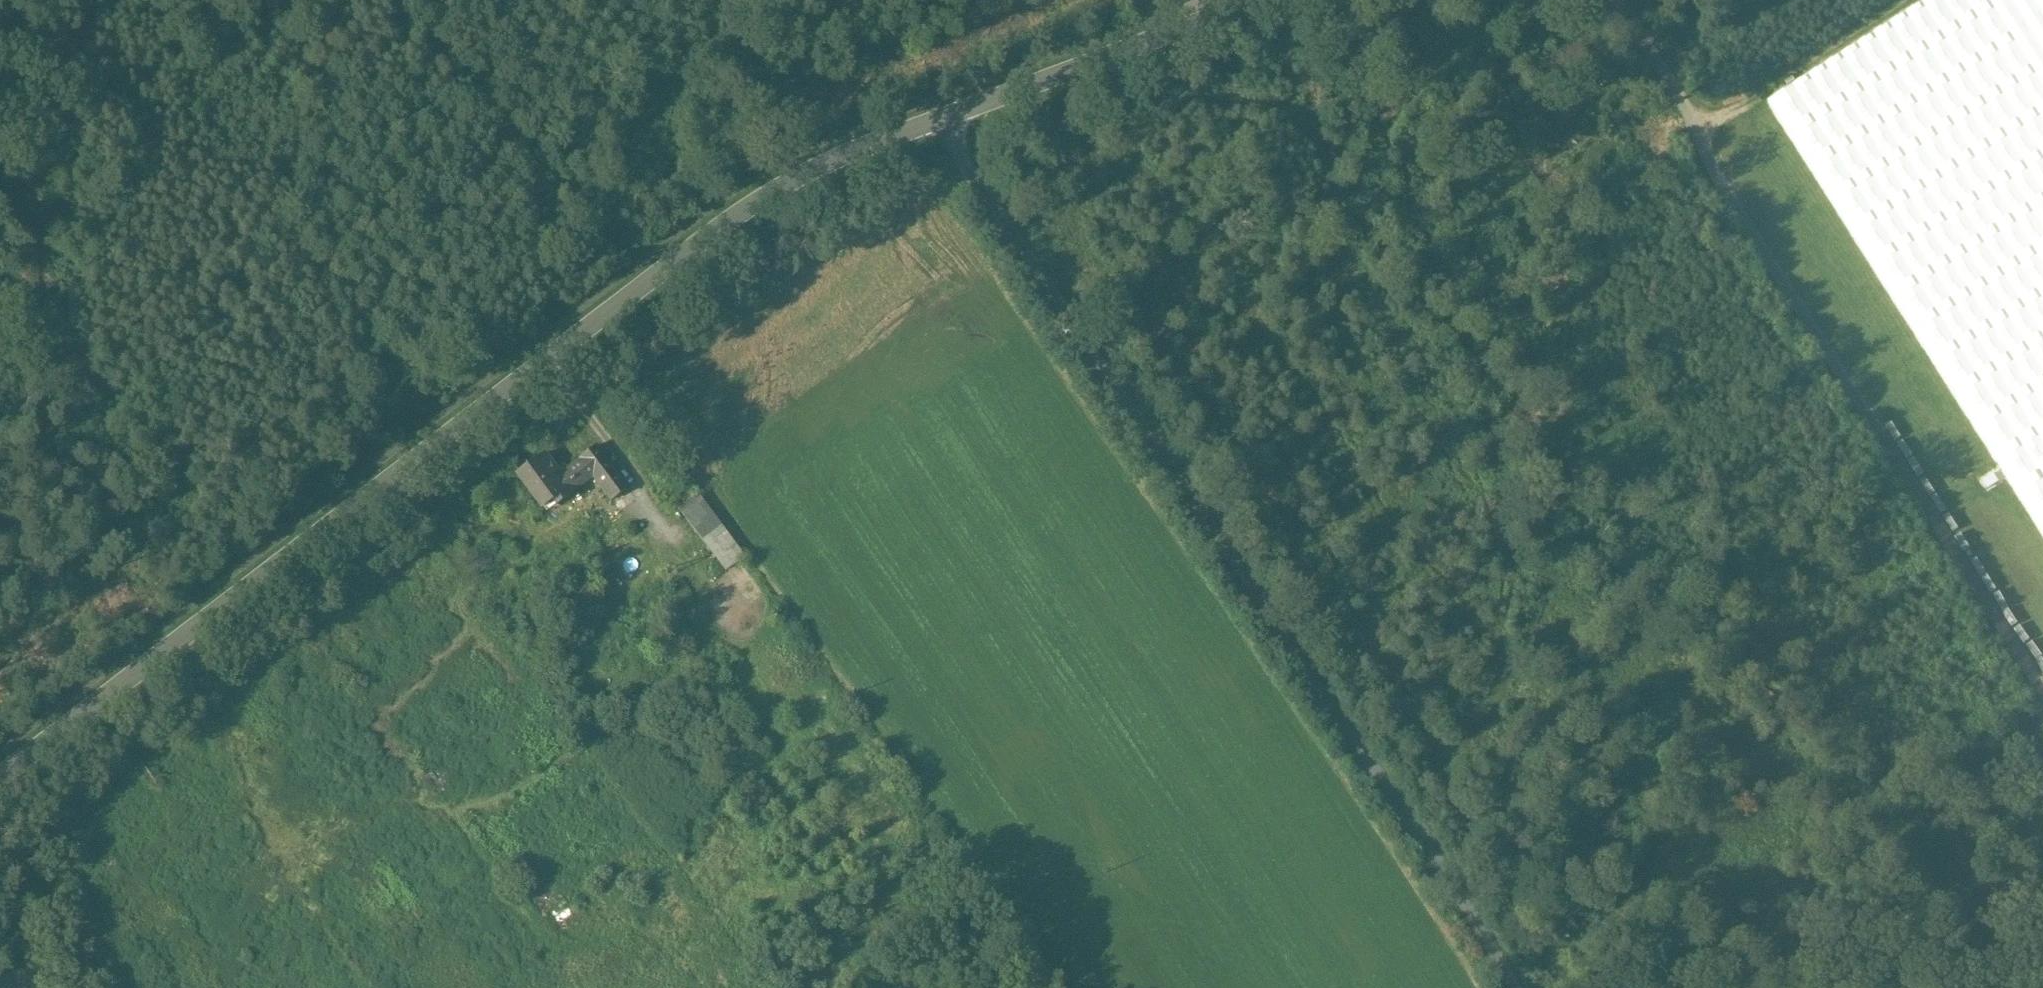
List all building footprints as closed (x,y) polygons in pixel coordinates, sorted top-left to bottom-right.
[(1769,96),(2042,526),(2042,0),(1923,0),(1769,96)] [(627,489),(595,447),(578,460),(592,477),(611,502),(627,489)] [(556,473),(544,456),(519,477),(542,510),(554,501),(558,506),(577,491),(576,490),(564,474),(561,470),(562,470),(561,469),(556,473)] [(580,461),(564,474),(576,490),(592,477),(580,461)] [(734,571),(753,557),(708,494),(689,508),(734,571)]
